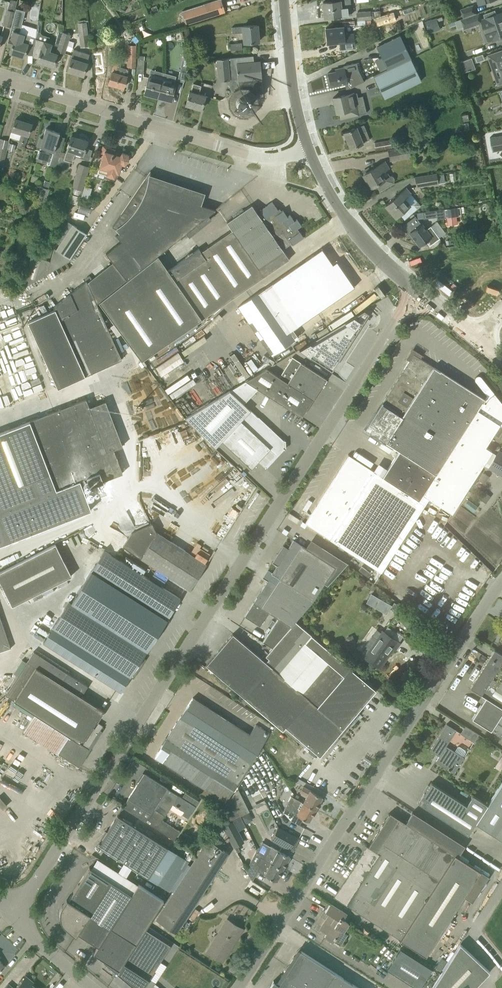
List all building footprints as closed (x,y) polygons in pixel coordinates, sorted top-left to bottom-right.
[(15,11),(17,1),(14,0),(10,0),(9,2),(7,9),(6,9),(2,24),(11,26),(15,12),(15,11)] [(223,12),(219,0),(216,0),(182,11),(186,24),(223,12)] [(323,2),(324,17),(334,16),(351,14),(350,7),(350,0),(331,0),(332,1),(323,2)] [(461,9),(463,18),(476,13),(473,5),(461,9)] [(7,44),(11,45),(9,53),(24,58),(30,36),(19,32),(26,11),(17,9),(8,38),(7,44)] [(380,15),(380,10),(357,13),(358,20),(364,19),(370,18),(371,18),(380,15)] [(371,18),(372,22),(373,24),(390,20),(390,19),(396,17),(395,12),(380,15),(371,18)] [(481,19),(482,21),(489,41),(492,40),(495,39),(501,37),(501,12),(492,16),(485,18),(481,19)] [(482,21),(481,19),(479,13),(461,19),(455,21),(458,29),(464,27),(465,28),(479,24),(478,22),(482,21)] [(437,18),(425,22),(428,33),(441,29),(437,18)] [(80,47),(89,46),(87,21),(77,22),(80,47)] [(341,27),(326,28),(327,43),(340,42),(340,49),(354,47),(353,33),(349,33),(348,21),(340,22),(341,27)] [(245,43),(258,42),(257,25),(232,27),(233,33),(244,32),(245,43)] [(56,51),(66,54),(68,47),(67,46),(70,35),(63,32),(59,30),(54,45),(58,46),(56,51)] [(382,57),(387,68),(388,69),(410,58),(400,36),(377,47),(382,57)] [(33,57),(38,59),(37,62),(53,66),(57,53),(50,51),(52,44),(35,39),(33,57)] [(136,45),(128,45),(127,67),(136,68),(136,45)] [(70,61),(67,71),(83,76),(86,66),(87,63),(86,62),(89,54),(74,49),(71,58),(70,61)] [(488,55),(498,85),(501,83),(501,50),(488,55)] [(483,54),(475,56),(477,62),(485,59),(483,54)] [(229,80),(229,83),(230,93),(239,92),(239,94),(238,95),(237,96),(236,97),(235,98),(235,99),(235,100),(234,101),(234,102),(234,103),(235,105),(235,106),(235,107),(236,108),(237,109),(238,109),(239,110),(240,111),(241,111),(242,111),(243,111),(245,111),(246,111),(247,110),(248,110),(249,109),(250,108),(251,107),(251,106),(252,105),(252,104),(252,103),(252,102),(252,101),(252,99),(251,98),(251,97),(250,97),(263,95),(261,77),(262,77),(260,61),(254,62),(253,55),(243,56),(227,58),(216,59),(218,81),(229,80)] [(382,57),(375,61),(380,72),(387,68),(382,57)] [(464,73),(476,68),(472,57),(460,62),(464,73)] [(421,81),(410,58),(388,69),(379,73),(379,72),(373,75),(384,98),(421,81)] [(121,62),(115,60),(108,84),(123,88),(126,76),(128,69),(120,67),(121,62)] [(328,76),(327,78),(328,83),(330,83),(331,87),(345,83),(346,89),(351,88),(364,81),(358,69),(355,64),(350,66),(344,68),(344,67),(335,69),(335,71),(327,73),(328,76)] [(182,67),(177,80),(184,82),(188,68),(182,67)] [(162,80),(158,97),(171,101),(175,84),(174,83),(175,79),(173,78),(173,76),(164,73),(162,80)] [(162,80),(148,76),(144,93),(158,97),(162,80)] [(201,109),(205,95),(198,93),(201,85),(193,83),(190,91),(189,91),(185,105),(201,109)] [(366,113),(364,102),(359,103),(357,92),(347,95),(347,94),(333,97),(337,113),(339,112),(341,119),(366,113)] [(28,135),(31,124),(15,119),(12,130),(20,133),(18,141),(19,141),(17,146),(24,148),(28,135)] [(370,140),(363,125),(357,128),(356,127),(343,133),(350,148),(363,143),(370,140)] [(59,132),(46,128),(43,138),(40,137),(37,146),(40,147),(36,161),(55,166),(61,147),(55,146),(59,132)] [(491,137),(494,151),(501,150),(501,135),(491,137)] [(83,154),(84,150),(87,141),(71,136),(67,149),(67,150),(64,159),(72,162),(75,152),(83,154)] [(0,138),(0,140),(0,169),(1,169),(2,165),(3,165),(9,140),(0,138)] [(392,148),(390,140),(374,142),(375,151),(392,148)] [(99,168),(97,176),(105,178),(106,175),(114,178),(116,172),(118,173),(122,164),(124,165),(128,160),(128,154),(122,152),(120,155),(113,153),(115,149),(103,146),(100,155),(99,158),(102,158),(99,168)] [(391,159),(409,156),(408,147),(389,151),(391,159)] [(386,169),(388,168),(384,162),(363,174),(371,187),(376,184),(379,191),(393,182),(394,180),(394,178),(393,177),(391,176),(389,176),(386,169)] [(82,190),(88,167),(89,167),(80,164),(73,187),(82,190)] [(158,255),(207,216),(215,210),(200,204),(202,198),(149,180),(150,177),(150,174),(150,170),(113,225),(119,233),(116,235),(121,241),(106,253),(113,262),(127,280),(158,255)] [(417,186),(437,183),(436,174),(416,177),(417,186)] [(49,189),(48,189),(50,182),(45,180),(43,187),(40,186),(40,200),(45,202),(49,189)] [(393,199),(385,206),(395,217),(399,214),(404,220),(415,211),(410,205),(404,198),(410,193),(406,188),(393,199)] [(127,280),(99,302),(114,323),(121,333),(141,360),(201,319),(202,319),(281,265),(289,259),(281,247),(290,241),(292,245),(303,237),(297,228),(301,225),(297,219),(294,220),(290,214),(287,216),(283,210),(279,212),(272,202),(260,210),(261,213),(258,214),(252,205),(243,210),(226,222),(232,230),(201,251),(199,248),(168,270),(158,255),(127,280)] [(494,203),(489,207),(493,213),(494,213),(498,209),(494,203)] [(444,209),(422,212),(423,218),(436,216),(437,219),(446,217),(460,215),(460,213),(459,207),(459,206),(444,209)] [(430,245),(438,239),(439,238),(430,226),(426,229),(421,224),(415,216),(402,226),(408,234),(410,233),(419,245),(426,241),(430,245)] [(86,233),(73,224),(57,249),(54,248),(46,273),(69,260),(70,258),(86,233)] [(54,248),(54,247),(57,236),(54,235),(52,240),(44,238),(38,256),(32,255),(23,287),(46,273),(54,248)] [(314,254),(238,307),(271,356),(298,337),(293,328),(300,323),(301,324),(309,318),(309,317),(317,312),(317,313),(326,307),(325,306),(333,300),(334,301),(342,295),(336,286),(343,281),(348,278),(337,262),(337,263),(333,264),(322,248),(314,254)] [(29,259),(19,256),(16,265),(27,268),(29,259)] [(113,262),(87,282),(96,302),(96,304),(99,302),(127,280),(113,262)] [(55,309),(28,321),(58,388),(85,376),(121,359),(96,304),(96,302),(87,282),(86,280),(54,306),(55,309)] [(364,310),(299,349),(331,370),(369,313),(365,311),(364,310)] [(180,378),(208,359),(201,349),(173,368),(180,378)] [(484,461),(491,452),(492,450),(486,445),(500,423),(501,425),(501,403),(481,377),(480,376),(479,376),(478,376),(477,376),(476,376),(476,377),(475,377),(475,378),(475,379),(475,380),(475,381),(475,382),(489,398),(487,401),(420,358),(422,355),(415,351),(413,354),(411,352),(406,359),(409,360),(365,429),(398,450),(381,476),(348,455),(305,522),(381,571),(428,498),(450,512),(484,461)] [(318,373),(292,357),(280,377),(267,369),(245,381),(301,417),(326,379),(318,373)] [(215,448),(222,441),(244,461),(251,468),(258,461),(265,468),(283,448),(284,449),(285,449),(283,447),(283,442),(285,440),(284,440),(283,441),(243,403),(257,389),(245,381),(229,391),(185,418),(215,448)] [(86,399),(0,432),(0,545),(91,510),(80,480),(86,477),(90,486),(103,481),(103,480),(122,473),(113,449),(106,451),(86,399)] [(491,452),(484,461),(490,465),(489,467),(501,475),(501,453),(498,451),(496,455),(491,452)] [(484,484),(490,476),(483,472),(479,479),(480,480),(479,480),(484,484)] [(140,557),(182,584),(190,590),(206,564),(156,532),(152,523),(131,533),(123,546),(140,557)] [(272,648),(273,648),(296,622),(295,621),(310,605),(335,566),(302,545),(293,540),(288,548),(283,545),(278,554),(279,554),(274,563),(277,565),(260,592),(261,592),(258,597),(257,597),(244,616),(260,626),(269,612),(278,618),(263,641),(272,647),(272,648)] [(71,576),(55,544),(0,571),(0,582),(12,606),(71,576)] [(43,642),(113,686),(121,691),(130,676),(133,678),(143,664),(140,662),(147,650),(157,634),(160,636),(169,621),(167,619),(173,609),(180,598),(174,595),(104,550),(78,592),(71,602),(69,601),(53,627),(43,642)] [(371,593),(366,602),(386,614),(391,605),(371,593)] [(394,602),(390,608),(403,617),(407,610),(394,602)] [(11,648),(0,617),(0,651),(11,648)] [(296,622),(273,648),(272,648),(265,656),(269,659),(266,662),(271,666),(244,697),(241,702),(244,705),(248,701),(283,730),(285,727),(319,756),(338,734),(340,736),(352,723),(349,721),(376,690),(296,622)] [(400,643),(383,632),(382,631),(381,632),(375,628),(374,630),(373,630),(367,639),(373,644),(364,656),(379,666),(392,648),(395,650),(400,643)] [(206,665),(244,697),(271,666),(266,662),(269,659),(265,656),(264,655),(261,658),(233,633),(206,665)] [(489,658),(470,687),(485,697),(472,718),(501,737),(501,654),(494,649),(489,658)] [(32,717),(23,731),(57,753),(79,766),(90,749),(88,748),(103,725),(96,721),(103,710),(81,696),(87,686),(34,651),(6,695),(14,701),(12,704),(32,717)] [(270,733),(256,724),(249,733),(201,703),(193,697),(176,723),(176,722),(175,723),(176,723),(171,730),(170,731),(171,731),(155,756),(225,802),(270,733)] [(15,728),(21,719),(15,716),(9,724),(15,728)] [(456,730),(446,724),(430,750),(439,756),(435,761),(453,773),(463,757),(462,756),(465,752),(465,750),(460,746),(457,746),(454,751),(446,746),(456,730)] [(460,733),(474,742),(479,734),(465,726),(460,733)] [(25,767),(32,758),(28,755),(21,763),(25,767)] [(123,807),(146,822),(174,840),(180,831),(162,820),(172,804),(183,812),(182,814),(188,818),(199,801),(185,792),(182,797),(144,773),(128,798),(123,807)] [(426,808),(468,835),(476,823),(501,840),(501,782),(488,804),(473,795),(466,805),(431,782),(418,802),(426,808)] [(316,809),(322,797),(303,786),(301,792),(307,795),(303,802),(316,809)] [(238,789),(231,797),(241,815),(245,813),(249,811),(238,789)] [(231,796),(225,806),(232,820),(241,815),(231,797),(231,796)] [(303,802),(291,796),(284,808),(290,811),(309,821),(316,809),(303,802)] [(230,838),(234,847),(243,842),(232,821),(232,820),(225,806),(218,816),(220,820),(230,838)] [(390,812),(335,897),(400,939),(426,956),(480,871),(458,856),(465,845),(413,811),(405,822),(390,812)] [(168,847),(126,820),(117,815),(100,842),(99,841),(97,845),(148,878),(168,847)] [(230,838),(220,820),(212,834),(156,919),(176,932),(228,852),(223,849),(227,844),(230,838)] [(296,837),(277,827),(271,839),(290,849),(296,837)] [(267,844),(262,841),(257,850),(259,854),(264,858),(264,859),(283,869),(290,856),(281,852),(271,846),(267,844)] [(268,876),(276,881),(283,869),(264,859),(264,858),(259,854),(257,850),(257,849),(255,853),(251,860),(261,866),(258,871),(268,876)] [(60,912),(59,913),(59,915),(60,916),(60,918),(60,919),(61,920),(62,922),(62,923),(63,924),(64,925),(65,927),(76,935),(77,932),(110,880),(89,867),(68,899),(66,898),(62,904),(61,906),(61,907),(60,909),(60,910),(60,912)] [(130,893),(110,880),(77,932),(98,945),(130,893)] [(130,893),(98,945),(93,952),(109,963),(108,964),(117,972),(124,962),(144,928),(163,900),(137,883),(130,893)] [(333,942),(335,939),(341,944),(347,934),(342,931),(347,923),(342,920),(346,914),(330,903),(325,911),(329,914),(320,929),(326,933),(324,937),(333,942)] [(227,919),(222,927),(207,951),(222,961),(242,928),(227,919)] [(144,928),(124,962),(117,972),(136,987),(143,987),(171,945),(144,928)] [(432,987),(473,987),(489,971),(460,943),(432,987)] [(416,987),(420,987),(432,969),(400,948),(386,969),(416,987)] [(335,972),(300,950),(296,958),(294,956),(290,962),(292,963),(290,967),(279,984),(274,981),(273,980),(268,987),(359,987),(335,972)] [(32,984),(33,982),(25,975),(15,987),(36,987),(32,984)]
